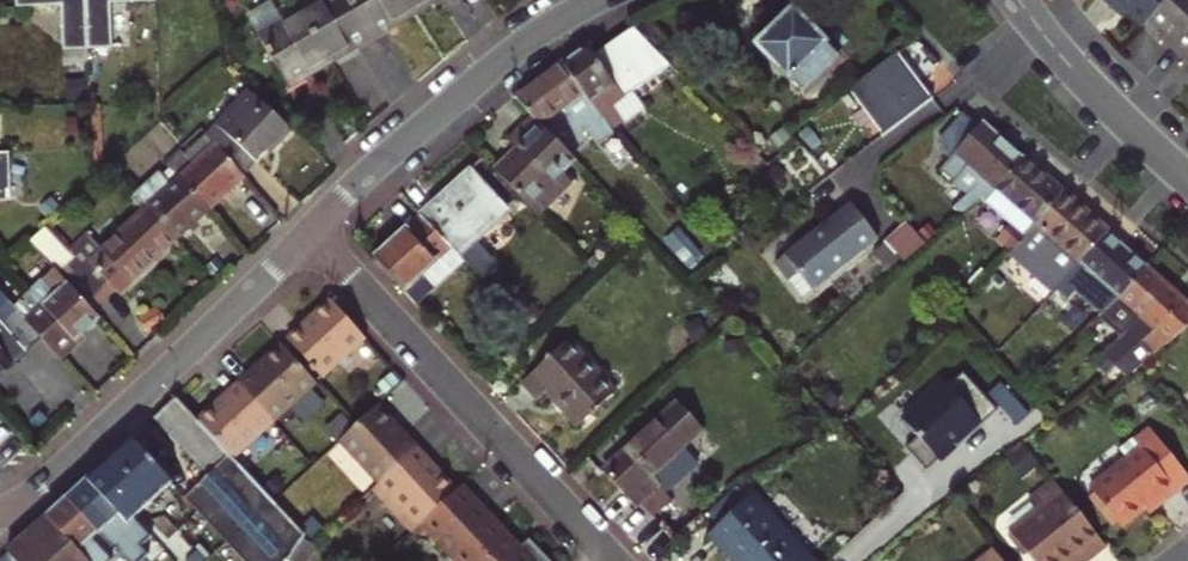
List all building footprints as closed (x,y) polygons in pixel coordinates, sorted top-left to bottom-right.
[(17,5),(62,4),(63,48),(112,47),(111,1),(155,0),(17,0),(17,5)] [(316,0),(315,0),(300,9),(303,14),(319,5),(316,0)] [(357,47),(372,38),(350,0),(316,0),(319,5),(303,14),(328,58),(355,42),(357,47)] [(372,38),(388,29),(386,24),(410,11),(404,0),(350,0),(372,38)] [(410,11),(429,0),(404,0),(410,11)] [(412,15),(438,0),(429,0),(410,11),(412,15)] [(1123,19),(1127,14),(1142,28),(1148,21),(1167,0),(1102,0),(1123,19)] [(1148,21),(1162,32),(1157,38),(1184,62),(1187,57),(1187,0),(1167,0),(1148,21)] [(303,14),(300,9),(284,18),(287,23),(303,14)] [(412,15),(410,11),(386,24),(388,29),(412,15)] [(794,11),(757,47),(805,95),(840,59),(794,11)] [(289,87),(306,77),(304,72),(328,58),(303,14),(287,23),(284,18),(257,34),(289,87)] [(562,64),(601,116),(624,99),(633,92),(637,89),(669,65),(634,31),(594,57),(586,48),(562,64)] [(331,62),(357,47),(355,42),(328,58),(331,62)] [(884,134),(928,100),(894,56),(849,91),(884,134)] [(304,72),(306,77),(331,62),(328,58),(304,72)] [(562,64),(516,97),(531,117),(542,128),(567,110),(587,137),(593,133),(600,143),(613,132),(601,116),(562,64)] [(211,137),(218,145),(245,174),(270,146),(276,150),(293,130),(251,92),(211,137)] [(639,101),(633,92),(624,99),(601,116),(613,132),(632,118),(627,110),(639,101)] [(955,152),(939,170),(954,182),(959,178),(973,190),(961,202),(968,210),(981,199),(990,184),(997,188),(1023,159),(982,122),(977,128),(963,114),(941,140),(947,145),(955,152)] [(515,150),(495,169),(541,217),(573,184),(563,173),(575,162),(542,128),(531,117),(507,140),(515,150)] [(184,152),(195,165),(218,145),(211,137),(206,131),(184,152)] [(195,165),(180,178),(209,211),(247,176),(245,174),(218,145),(195,165)] [(932,164),(939,170),(955,152),(947,145),(932,164)] [(11,200),(9,153),(0,153),(0,201),(11,200)] [(990,184),(981,199),(1010,225),(1000,239),(1012,250),(1062,194),(1023,159),(997,188),(990,184)] [(422,216),(454,249),(459,255),(508,210),(471,171),(422,216)] [(160,172),(133,197),(145,209),(175,242),(209,211),(180,178),(172,185),(160,172)] [(1062,194),(1012,250),(1008,254),(1054,294),(1107,234),(1062,194)] [(851,206),(776,267),(790,285),(801,276),(815,294),(880,241),(851,206)] [(54,266),(94,311),(105,301),(98,294),(109,284),(116,292),(118,294),(175,242),(145,209),(101,249),(88,235),(54,266)] [(375,258),(407,292),(454,249),(422,216),(375,258)] [(907,224),(887,242),(905,261),(924,243),(907,224)] [(1062,307),(1082,286),(1093,274),(1120,298),(1146,268),(1107,234),(1054,294),(1051,298),(1062,307)] [(419,306),(466,262),(459,255),(454,249),(407,292),(419,306)] [(44,338),(57,354),(98,316),(94,311),(54,266),(13,303),(17,308),(44,338)] [(1146,268),(1120,298),(1139,315),(1104,355),(1127,378),(1187,328),(1187,305),(1146,268)] [(1093,274),(1082,286),(1109,309),(1120,298),(1093,274)] [(98,294),(105,301),(116,292),(109,284),(98,294)] [(44,338),(17,308),(13,303),(3,292),(0,295),(0,378),(44,338)] [(333,302),(288,340),(324,380),(369,340),(333,302)] [(568,339),(522,382),(538,398),(545,391),(577,424),(615,390),(568,339)] [(235,459),(319,384),(283,344),(199,419),(235,459)] [(997,410),(962,373),(947,388),(943,383),(902,423),(918,439),(906,450),(928,473),(955,447),(957,448),(997,410)] [(1000,383),(989,393),(1019,424),(1029,414),(1000,383)] [(179,397),(155,419),(209,476),(186,497),(246,560),(287,560),(304,535),(235,459),(199,419),(179,397)] [(653,473),(683,445),(702,428),(678,402),(603,471),(637,506),(641,501),(662,482),(653,473)] [(458,491),(380,405),(341,441),(379,484),(389,496),(383,502),(412,534),(423,524),(458,491)] [(1135,438),(1142,447),(1177,491),(1187,483),(1187,475),(1150,427),(1135,438)] [(132,440),(69,498),(118,552),(126,560),(177,560),(135,518),(173,484),(132,440)] [(653,473),(662,482),(641,501),(653,514),(674,495),(668,489),(698,463),(683,445),(653,473)] [(1122,526),(1144,508),(1155,500),(1159,506),(1177,491),(1142,447),(1091,488),(1095,493),(1118,522),(1122,526)] [(1054,480),(1030,500),(1038,510),(1011,531),(1035,560),(1093,560),(1110,548),(1054,480)] [(389,496),(379,484),(372,490),(383,502),(389,496)] [(457,560),(548,560),(529,541),(520,549),(461,488),(458,491),(423,524),(457,560)] [(1118,522),(1095,493),(1090,496),(1113,525),(1118,522)] [(754,496),(712,535),(736,560),(814,560),(754,496)] [(49,517),(89,560),(109,560),(118,552),(69,498),(49,517)] [(1155,500),(1144,508),(1149,514),(1159,506),(1155,500)] [(49,517),(9,553),(16,560),(89,560),(49,517)] [(995,551),(982,560),(1003,560),(995,551)]
